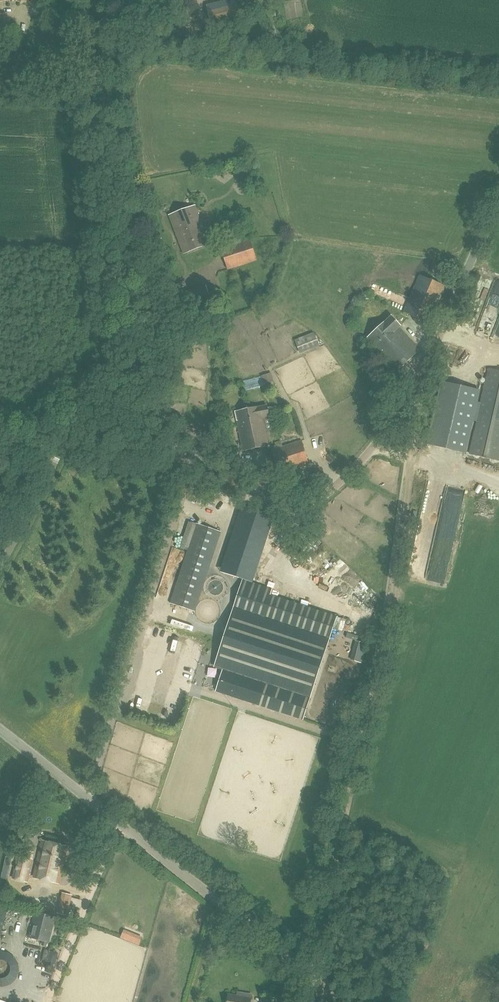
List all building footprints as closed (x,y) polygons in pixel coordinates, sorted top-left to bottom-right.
[(189,6),(189,0),(160,0),(162,10),(189,6)] [(8,13),(1,13),(1,7),(0,8),(0,47),(11,46),(8,13)] [(185,253),(209,243),(194,206),(170,216),(185,253)] [(251,239),(221,248),(228,269),(257,260),(251,239)] [(445,286),(420,275),(404,312),(429,322),(445,286)] [(397,371),(420,350),(400,327),(401,326),(391,316),(367,339),(397,371)] [(300,351),(316,345),(312,334),(296,341),(300,351)] [(427,444),(466,453),(474,421),(476,422),(469,451),(498,458),(498,371),(488,368),(480,402),(478,402),(481,389),(442,380),(427,444)] [(272,373),(261,375),(264,384),(274,382),(272,373)] [(235,412),(243,450),(269,445),(264,422),(270,420),(267,405),(235,412)] [(271,450),(279,474),(309,464),(302,440),(271,450)] [(232,495),(242,477),(226,468),(215,485),(232,495)] [(236,507),(231,525),(262,535),(268,518),(236,507)] [(222,532),(197,524),(171,603),(195,611),(222,532)] [(303,720),(313,691),(337,617),(241,586),(217,657),(215,665),(224,669),(216,692),(303,720)] [(41,841),(33,876),(59,882),(67,847),(41,841)] [(28,882),(34,858),(18,854),(12,878),(28,882)] [(71,896),(62,894),(56,915),(66,917),(71,896)] [(47,947),(48,942),(49,943),(56,917),(36,912),(29,937),(43,941),(42,945),(47,947)] [(45,949),(42,960),(47,962),(55,964),(59,953),(51,951),(45,949)] [(252,995),(241,993),(241,996),(229,994),(227,1001),(251,1001),(252,995)]
